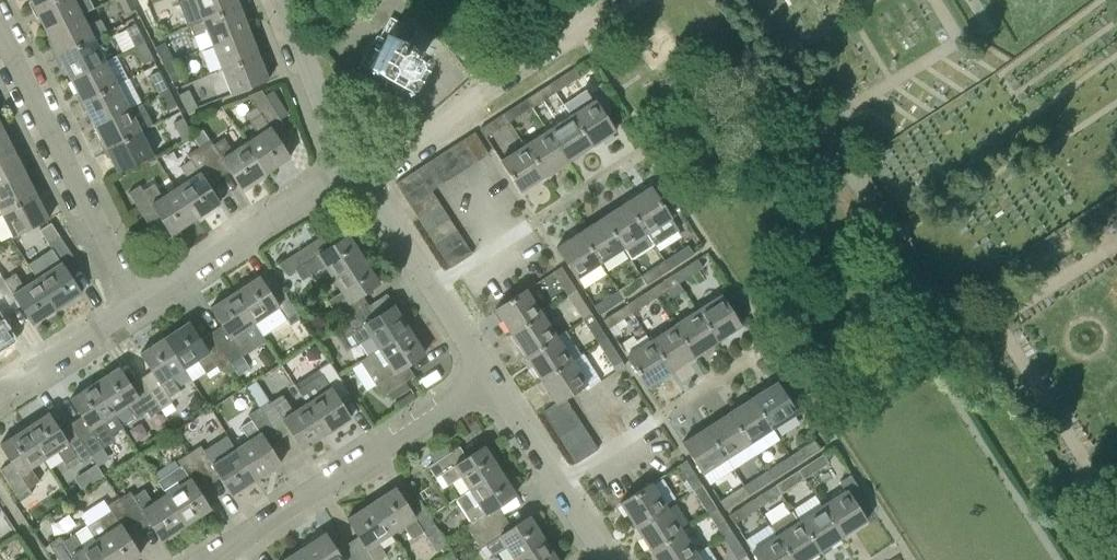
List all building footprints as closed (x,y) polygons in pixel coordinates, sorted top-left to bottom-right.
[(81,14),(74,0),(50,0),(34,8),(46,31),(81,14)] [(137,7),(134,0),(119,0),(126,13),(137,7)] [(239,6),(237,0),(179,0),(189,25),(191,25),(239,6)] [(212,45),(249,31),(239,6),(191,25),(200,49),(212,45)] [(58,55),(93,38),(108,30),(101,18),(87,25),(81,14),(46,31),(58,55)] [(134,47),(144,41),(135,23),(125,29),(134,47)] [(222,70),(258,55),(249,31),(212,45),(222,70)] [(370,68),(404,87),(423,53),(389,34),(370,68)] [(70,79),(105,61),(93,38),(58,55),(70,79)] [(143,64),(153,59),(144,41),(134,47),(143,64)] [(163,66),(174,61),(165,42),(154,47),(163,66)] [(232,94),(268,80),(258,55),(222,70),(232,94)] [(82,102),(117,84),(105,61),(70,79),(82,102)] [(172,83),(183,77),(174,61),(163,66),(172,83)] [(550,84),(556,92),(580,77),(574,68),(550,84)] [(158,93),(168,88),(159,70),(149,75),(158,93)] [(94,126),(129,108),(117,84),(82,102),(94,126)] [(527,98),(533,107),(556,92),(550,84),(527,98)] [(167,111),(177,106),(168,88),(158,93),(167,111)] [(187,113),(198,107),(189,89),(178,95),(187,113)] [(245,142),(265,173),(289,158),(273,132),(284,124),(262,90),(249,95),(261,114),(250,121),(258,133),(245,142)] [(504,113),(509,122),(533,107),(527,98),(504,113)] [(571,115),(591,146),(615,131),(595,100),(571,115)] [(106,149),(141,131),(129,108),(94,126),(106,149)] [(480,129),(486,137),(509,122),(504,113),(480,129)] [(568,161),(591,146),(571,115),(548,130),(568,161)] [(182,140),(192,136),(183,117),(173,122),(182,140)] [(157,148),(166,143),(155,123),(147,128),(157,148)] [(13,149),(1,125),(0,126),(0,155),(13,149)] [(544,177),(568,161),(548,130),(524,145),(544,177)] [(118,173),(153,155),(141,131),(106,149),(118,173)] [(477,161),(489,154),(475,132),(462,140),(477,161)] [(241,189),(265,173),(245,142),(232,150),(224,138),(214,145),(210,139),(208,140),(206,136),(197,142),(199,146),(198,147),(213,170),(224,163),(241,189)] [(465,169),(477,161),(462,140),(451,147),(465,169)] [(521,192),(544,177),(524,145),(500,160),(521,192)] [(175,187),(195,219),(219,203),(202,177),(213,170),(198,147),(187,154),(190,159),(181,166),(184,170),(170,179),(175,187)] [(454,176),(465,169),(451,147),(439,155),(454,176)] [(24,173),(13,149),(0,155),(0,185),(24,173)] [(442,184),(454,176),(439,155),(428,162),(442,184)] [(432,191),(442,184),(428,162),(417,169),(425,181),(432,191)] [(425,181),(417,169),(396,183),(404,195),(425,181)] [(36,196),(24,173),(0,185),(0,211),(1,214),(36,196)] [(433,193),(432,191),(425,181),(404,195),(411,207),(433,193)] [(171,235),(195,219),(175,187),(162,196),(154,183),(143,190),(140,185),(128,192),(143,216),(154,209),(171,235)] [(627,202),(648,233),(671,218),(651,186),(627,202)] [(411,207),(419,219),(441,204),(433,193),(411,207)] [(1,214),(13,238),(48,220),(36,196),(1,214)] [(645,234),(648,233),(627,202),(604,217),(624,248),(626,247),(631,255),(650,243),(645,234)] [(427,231),(449,218),(441,204),(419,219),(427,231)] [(601,263),(624,248),(604,217),(580,232),(601,263)] [(427,231),(434,242),(456,229),(449,218),(427,231)] [(49,244),(60,237),(51,224),(40,231),(49,244)] [(434,242),(442,255),(464,241),(456,229),(434,242)] [(577,279),(601,263),(580,232),(557,247),(577,279)] [(324,266),(332,279),(364,259),(348,235),(322,252),(315,241),(280,263),(287,275),(304,264),(311,274),(324,266)] [(36,278),(57,309),(81,293),(64,267),(75,260),(60,237),(49,244),(52,249),(41,256),(50,269),(36,278)] [(442,255),(450,267),(472,254),(464,241),(442,255)] [(665,260),(671,269),(694,254),(688,245),(665,260)] [(337,326),(360,311),(353,300),(379,283),(364,259),(332,279),(341,293),(328,301),(335,311),(330,314),(337,326)] [(674,274),(679,283),(703,268),(697,259),(674,274)] [(641,275),(647,284),(671,269),(665,260),(641,275)] [(568,296),(576,290),(561,267),(552,272),(568,296)] [(57,309),(36,278),(24,286),(15,273),(4,280),(1,275),(0,276),(0,298),(5,305),(16,298),(33,325),(57,309)] [(650,289),(656,298),(679,283),(674,274),(650,289)] [(618,290),(624,299),(647,284),(641,275),(618,290)] [(290,325),(301,318),(286,295),(275,302),(258,276),(234,291),(255,323),(268,314),(276,327),(287,320),(290,325)] [(510,333),(541,313),(526,289),(495,310),(510,333)] [(627,304),(633,313),(656,298),(650,289),(627,304)] [(583,319),(591,314),(576,290),(568,296),(583,319)] [(594,305),(600,314),(624,299),(618,290),(594,305)] [(216,340),(232,363),(243,356),(240,351),(250,344),(241,331),(255,323),(234,291),(210,307),(227,333),(216,340)] [(697,310),(717,342),(741,326),(721,295),(697,310)] [(603,319),(609,328),(633,313),(627,304),(603,319)] [(378,349),(409,329),(394,305),(368,322),(360,311),(337,326),(345,337),(350,334),(357,344),(369,336),(378,349)] [(694,357),(717,342),(697,310),(674,325),(694,357)] [(526,357),(557,337),(541,313),(510,333),(526,357)] [(598,342),(606,337),(591,314),(583,319),(598,342)] [(220,371),(232,363),(216,340),(205,347),(188,321),(164,337),(184,368),(198,359),(206,373),(217,366),(220,371)] [(11,338),(0,322),(0,345),(11,338)] [(670,372),(694,357),(674,325),(650,341),(670,372)] [(375,385),(383,396),(406,381),(398,370),(425,353),(409,329),(378,349),(386,363),(374,371),(380,381),(375,385)] [(646,387),(670,372),(650,341),(641,346),(633,335),(621,342),(628,354),(626,356),(646,387)] [(146,386),(161,409),(172,402),(169,397),(180,390),(172,376),(184,368),(164,337),(140,353),(157,379),(146,386)] [(541,381),(572,361),(557,337),(526,357),(541,381)] [(613,367),(622,361),(606,337),(598,342),(613,367)] [(306,402),(326,434),(351,418),(334,392),(345,385),(329,361),(307,376),(319,394),(306,402)] [(588,385),(588,384),(572,361),(541,381),(556,403),(565,399),(588,385)] [(150,417),(161,409),(146,386),(135,393),(118,367),(94,383),(115,415),(128,406),(136,418),(146,411),(150,417)] [(753,397),(773,428),(797,413),(777,382),(753,397)] [(75,432),(90,455),(102,448),(103,450),(114,442),(102,423),(115,415),(94,383),(70,398),(86,424),(75,432)] [(302,450),(326,434),(306,402),(293,410),(285,398),(284,398),(281,395),(267,404),(267,402),(259,407),(274,430),(285,423),(302,450)] [(750,443),(773,428),(753,397),(730,412),(750,443)] [(543,411),(552,424),(573,411),(565,399),(556,403),(543,411)] [(236,448),(256,479),(280,463),(263,437),(274,430),(259,407),(248,415),(251,420),(240,427),(249,439),(236,448)] [(552,424),(560,437),(581,424),(573,411),(552,424)] [(80,462),(90,455),(75,432),(65,439),(48,412),(24,428),(44,460),(58,451),(66,464),(76,457),(80,462)] [(726,459),(750,443),(730,412),(706,427),(726,459)] [(560,437),(568,450),(589,436),(581,424),(560,437)] [(703,474),(726,459),(706,427),(683,442),(703,474)] [(5,477),(20,501),(32,493),(29,488),(40,481),(32,468),(44,460),(24,428),(0,443),(0,444),(16,470),(5,477)] [(568,450),(577,463),(598,449),(589,436),(568,450)] [(232,494),(256,479),(236,448),(223,456),(211,438),(188,453),(203,476),(215,468),(232,494)] [(814,440),(802,448),(808,457),(820,449),(814,440)] [(469,490),(500,470),(484,446),(459,463),(451,452),(429,467),(436,478),(441,474),(448,485),(460,477),(469,490)] [(166,493),(186,525),(210,509),(193,483),(203,476),(188,453),(178,460),(181,465),(170,472),(179,485),(166,493)] [(824,454),(811,463),(817,471),(829,463),(824,454)] [(693,489),(701,484),(686,460),(678,466),(693,489)] [(99,461),(77,475),(84,486),(106,471),(99,461)] [(773,479),(784,472),(778,463),(768,470),(773,479)] [(475,536),(497,522),(490,511),(516,494),(500,470),(469,490),(457,498),(472,521),(467,524),(475,536)] [(768,470),(755,478),(761,487),(773,479),(768,470)] [(777,484),(783,493),(794,486),(788,478),(777,484)] [(635,527),(666,507),(651,484),(620,503),(635,527)] [(777,484),(765,492),(770,501),(783,493),(777,484)] [(371,503),(391,534),(405,526),(413,538),(423,531),(436,551),(447,544),(423,507),(412,514),(395,488),(371,503)] [(162,540),(186,525),(166,493),(153,502),(144,489),(133,496),(130,491),(120,497),(136,520),(145,514),(162,540)] [(823,506),(843,537),(867,521),(846,490),(823,506)] [(720,500),(726,509),(738,502),(732,493),(720,500)] [(717,508),(709,496),(700,501),(708,513),(717,508)] [(95,539),(109,559),(131,559),(140,554),(123,528),(136,520),(120,497),(107,505),(111,510),(87,526),(95,539)] [(358,559),(379,559),(386,556),(378,543),(391,534),(371,503),(347,519),(364,545),(353,552),(358,559)] [(820,552),(843,537),(823,506),(799,521),(820,552)] [(650,551),(682,530),(666,507),(635,527),(650,551)] [(729,515),(735,524),(747,516),(741,507),(729,515)] [(708,513),(715,525),(724,519),(717,508),(708,513)] [(820,552),(799,521),(793,511),(770,526),(777,536),(792,559),(807,559),(820,552)] [(545,540),(530,517),(504,534),(497,522),(475,536),(482,547),(487,544),(494,555),(506,548),(513,559),(515,559),(545,540)] [(697,554),(682,530),(650,551),(656,559),(687,559),(697,554)] [(353,552),(342,559),(325,533),(300,549),(308,559),(358,559),(353,552)] [(95,539),(82,547),(74,534),(63,541),(60,536),(48,543),(59,559),(74,559),(75,559),(109,559),(95,539)] [(777,536),(752,551),(758,559),(792,559),(777,536)] [(545,540),(515,559),(558,559),(545,540)] [(747,555),(737,541),(728,547),(738,559),(739,559),(747,555)] [(300,549),(283,559),(308,559),(300,549)]
